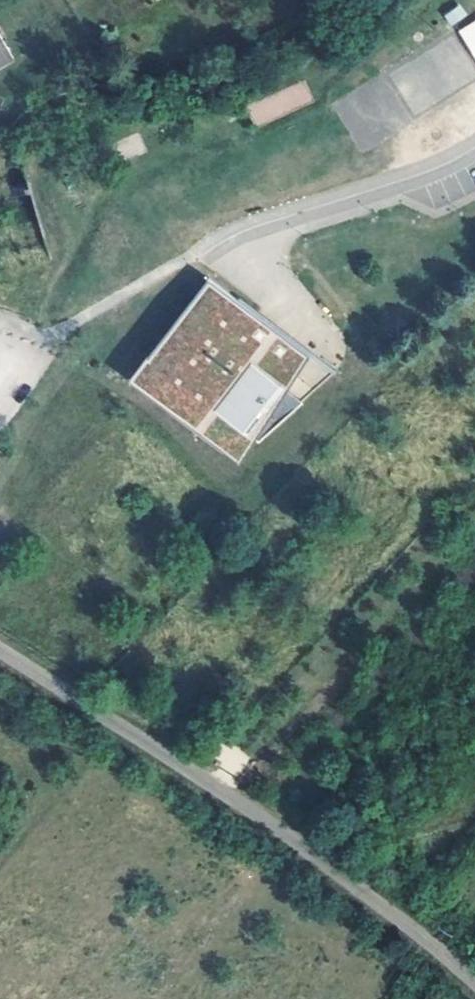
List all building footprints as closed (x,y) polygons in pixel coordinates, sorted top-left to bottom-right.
[(457,29),(474,61),(474,19),(457,29)] [(12,58),(0,36),(0,65),(12,58)] [(209,277),(130,379),(242,466),(261,443),(264,446),(299,410),(277,393),(284,384),(307,353),(209,277)] [(284,384),(277,393),(299,410),(307,402),(284,384)]
